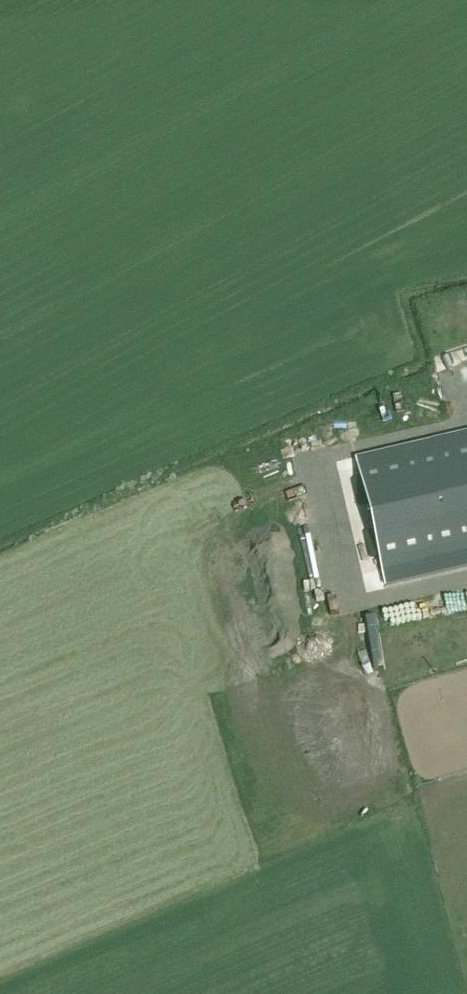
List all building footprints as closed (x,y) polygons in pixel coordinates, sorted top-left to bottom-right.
[(357,462),(382,569),(466,550),(466,437),(357,462)]
